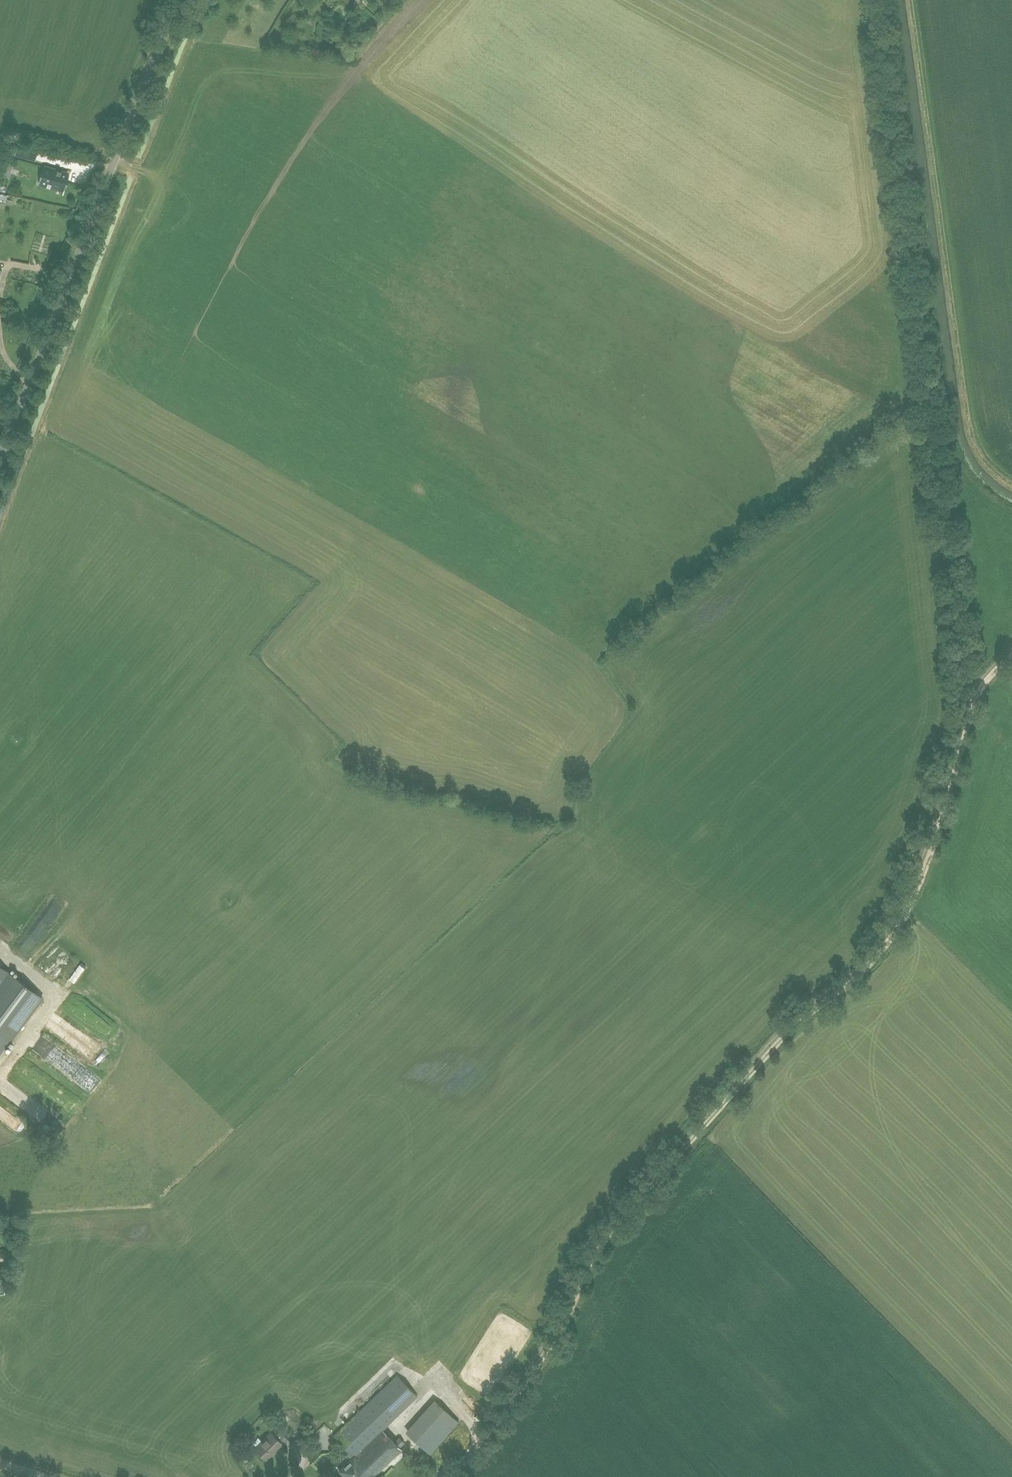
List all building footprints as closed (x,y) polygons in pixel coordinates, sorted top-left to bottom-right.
[(35,162),(39,148),(18,142),(14,156),(35,162)] [(63,192),(69,172),(44,165),(41,177),(38,185),(45,187),(63,192)] [(81,962),(71,976),(76,980),(86,966),(81,962)] [(1,1034),(11,1041),(44,998),(0,965),(0,1035),(1,1034)] [(78,1079),(92,1092),(102,1081),(87,1068),(78,1079)] [(353,1420),(346,1412),(339,1418),(347,1425),(335,1437),(350,1452),(348,1454),(352,1458),(340,1471),(346,1476),(374,1476),(402,1449),(400,1447),(403,1444),(398,1438),(394,1442),(383,1430),(417,1396),(397,1376),(353,1420)] [(437,1401),(408,1434),(430,1454),(459,1421),(437,1401)] [(272,1432),(255,1448),(266,1460),(281,1445),(286,1449),(291,1444),(278,1431),(274,1435),(272,1432)]
